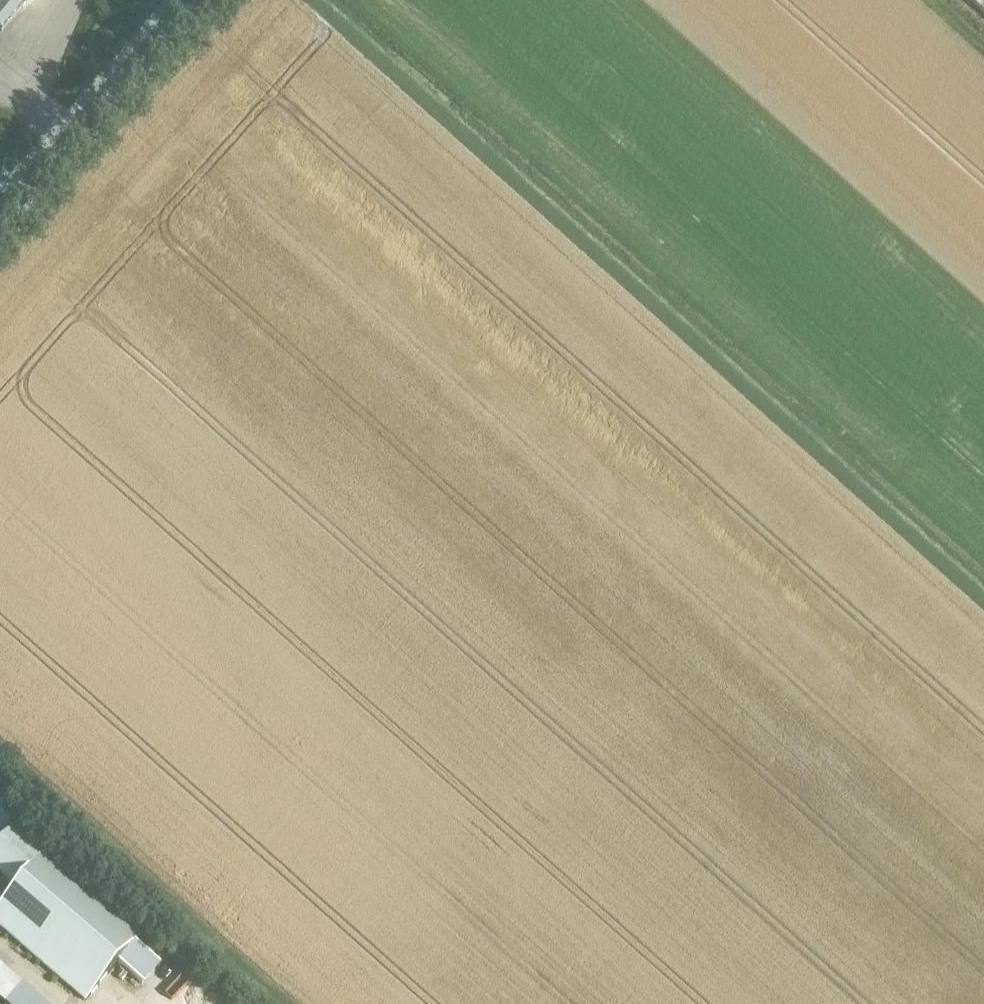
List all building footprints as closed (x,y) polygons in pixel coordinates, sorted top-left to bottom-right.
[(2,31),(29,0),(0,0),(0,30),(2,31)] [(972,1),(983,12),(983,0),(970,0),(972,1)] [(16,817),(4,799),(0,801),(0,827),(16,817)] [(0,840),(0,876),(15,888),(0,905),(0,927),(85,1000),(118,960),(143,981),(171,949),(146,929),(145,930),(47,847),(40,856),(9,830),(0,840)] [(0,964),(0,998),(7,1003),(46,1003),(0,964)]
